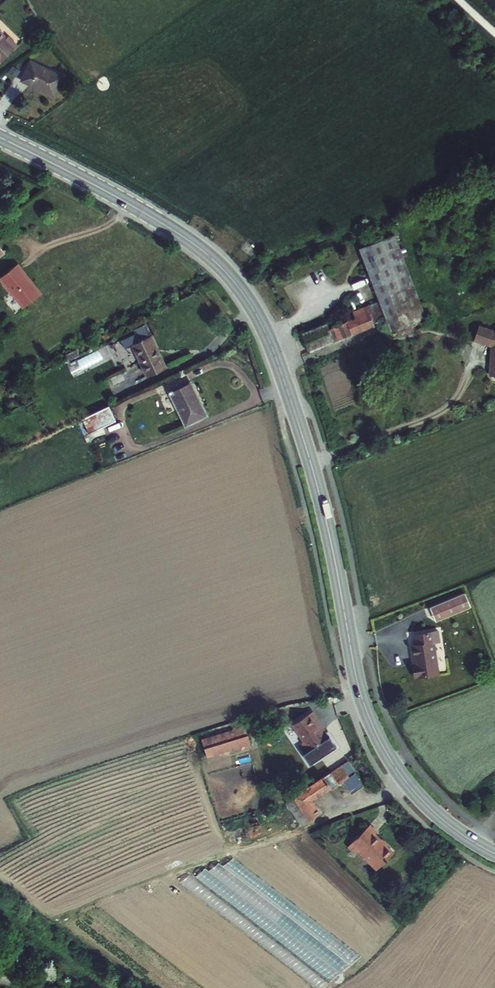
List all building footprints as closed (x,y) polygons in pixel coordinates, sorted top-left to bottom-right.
[(15,46),(7,38),(5,39),(0,35),(0,60),(15,46)] [(60,78),(27,63),(19,81),(50,95),(60,78)] [(398,235),(363,249),(384,300),(419,286),(398,235)] [(0,281),(0,284),(21,312),(39,297),(16,268),(0,281)] [(391,317),(397,331),(431,316),(419,286),(384,300),(391,317)] [(359,311),(361,317),(373,312),(378,322),(391,317),(384,300),(359,311)] [(379,325),(378,322),(373,312),(361,317),(331,329),(336,342),(379,325)] [(328,323),(303,334),(311,353),(336,342),(331,329),(328,323)] [(478,326),(474,340),(492,346),(490,376),(494,376),(494,332),(478,326)] [(133,336),(152,376),(172,367),(156,334),(151,336),(148,329),(133,336)] [(99,349),(75,360),(80,371),(104,359),(99,349)] [(194,382),(172,392),(189,426),(211,415),(194,382)] [(114,406),(101,412),(108,427),(121,420),(114,406)] [(471,595),(436,611),(439,617),(474,602),(471,595)] [(449,639),(447,627),(414,633),(417,647),(412,648),(418,680),(445,676),(439,641),(449,639)] [(320,728),(310,713),(290,727),(301,744),(298,746),(304,754),(324,741),(321,737),(316,730),(320,728)] [(245,727),(201,741),(208,763),(251,749),(245,727)] [(325,735),(320,728),(316,730),(321,737),(325,735)] [(352,773),(345,764),(330,774),(337,784),(352,773)] [(337,784),(330,774),(286,807),(299,823),(301,821),(306,828),(313,823),(319,818),(313,809),(320,804),(316,800),(329,791),(330,793),(339,786),(337,784)] [(374,834),(367,827),(344,851),(352,859),(355,857),(372,875),(392,855),(372,836),(374,834)] [(336,981),(355,953),(324,931),(318,940),(321,942),(316,948),(321,952),(312,965),(336,981)]
